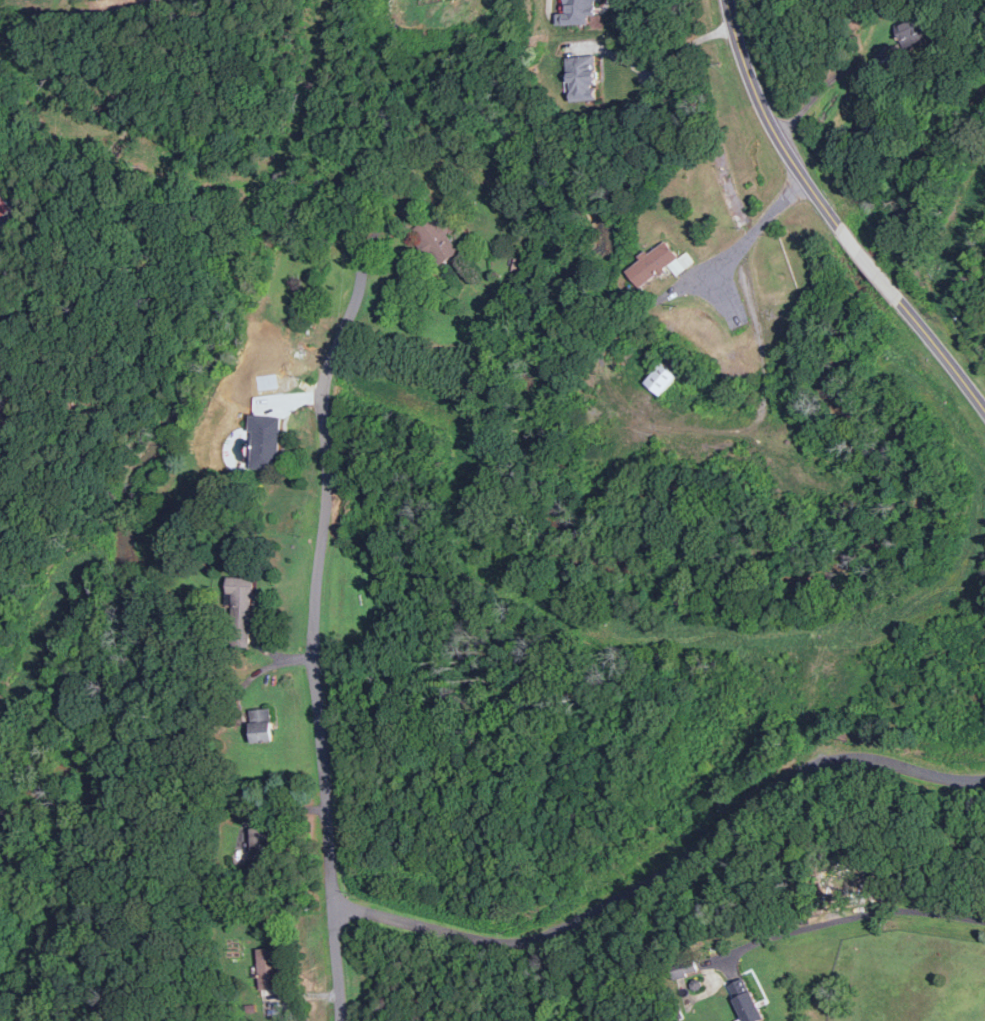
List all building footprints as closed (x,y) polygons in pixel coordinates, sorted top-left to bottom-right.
[(590,15),(597,15),(597,1),(601,1),(601,0),(566,0),(566,13),(559,13),(559,24),(590,24),(590,15)] [(901,53),(928,41),(918,17),(897,26),(904,43),(897,46),(901,53)] [(568,56),(569,102),(598,101),(597,55),(568,56)] [(460,253),(449,235),(462,227),(456,216),(443,223),(438,214),(416,227),(438,266),(460,253)] [(679,259),(666,241),(628,269),(641,287),(670,266),(677,275),(694,263),(687,254),(679,259)] [(646,384),(662,396),(678,375),(662,363),(646,384)] [(281,430),(254,429),(253,469),(279,470),(281,430)] [(253,578),(231,578),(230,646),(252,647),(253,578)] [(273,742),(273,709),(251,709),(252,743),(273,742)] [(253,828),(253,870),(274,870),(274,828),(253,828)] [(261,988),(280,988),(280,948),(261,948),(261,988)] [(766,1019),(745,978),(729,986),(746,1020),(762,1020),(766,1019)]
